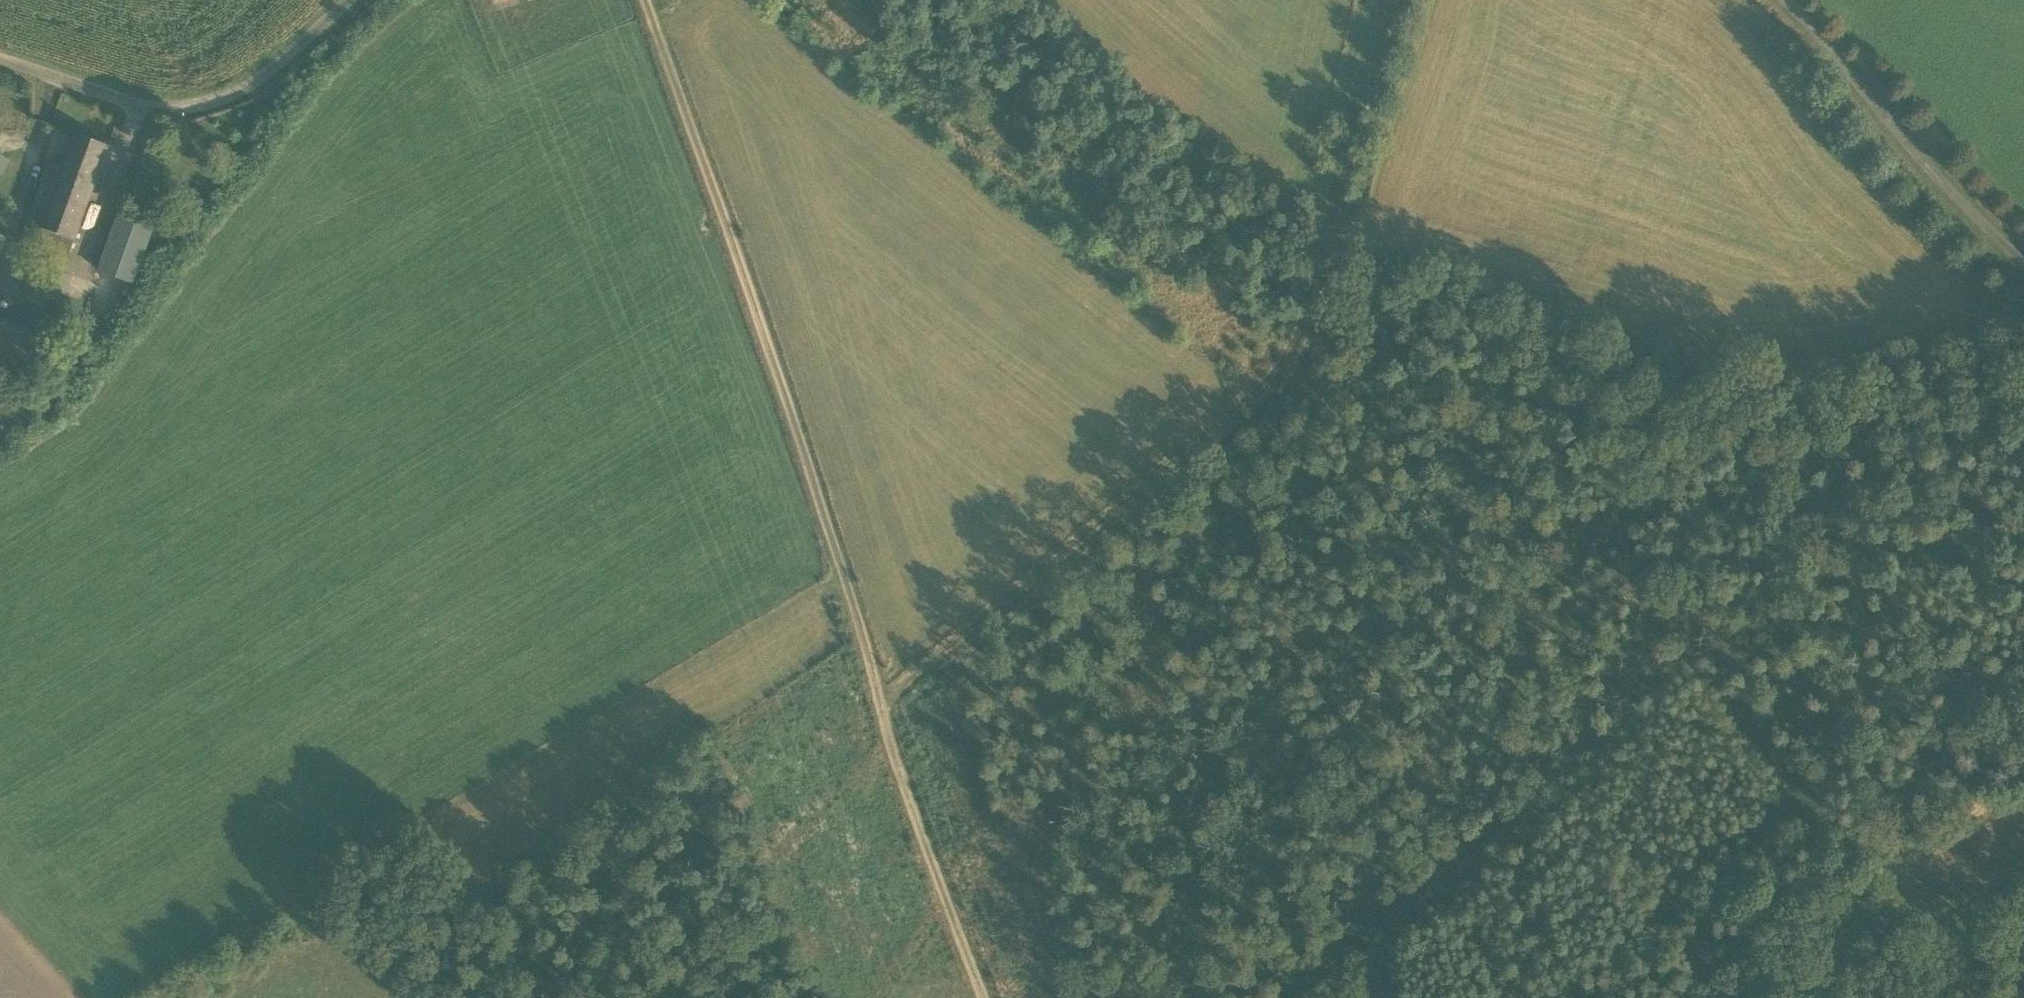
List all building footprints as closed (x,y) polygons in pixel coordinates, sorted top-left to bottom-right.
[(100,171),(109,145),(77,133),(65,165),(51,160),(22,243),(67,260),(90,198),(100,171)] [(11,161),(0,155),(0,178),(11,161)] [(133,283),(154,224),(120,212),(99,271),(133,283)] [(36,382),(56,342),(0,317),(0,366),(36,382)]
